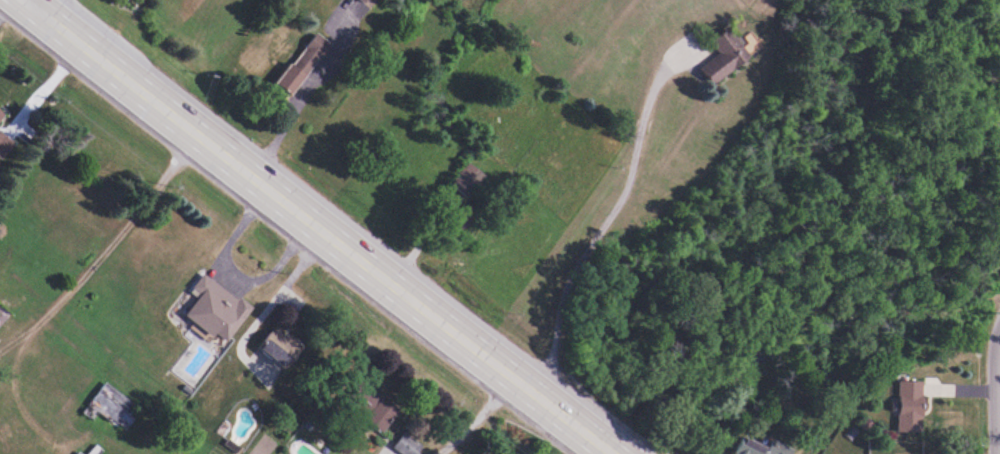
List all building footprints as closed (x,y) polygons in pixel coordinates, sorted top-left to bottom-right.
[(714,85),(753,57),(732,28),(712,43),(720,54),(701,67),(714,85)] [(293,96),(332,44),(316,32),(277,85),(293,96)] [(3,160),(15,143),(0,132),(0,158),(3,160)] [(468,198),(486,175),(469,162),(451,186),(468,198)] [(202,275),(191,291),(199,296),(185,316),(227,344),(252,308),(202,275)] [(259,349),(287,370),(304,347),(276,327),(259,349)] [(105,428),(110,419),(124,429),(140,406),(104,382),(83,414),(105,428)] [(901,382),(899,433),(922,434),(924,382),(901,382)] [(383,433),(401,413),(383,397),(365,417),(383,433)] [(425,447),(408,431),(394,446),(402,453),(419,453),(425,447)] [(773,439),(769,448),(747,438),(739,453),(793,453),(795,449),(773,439)]
